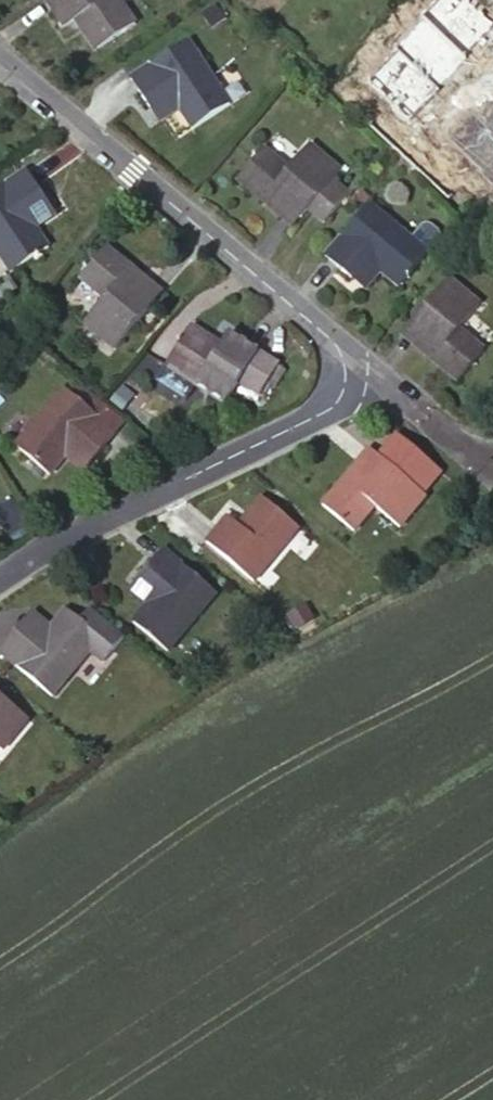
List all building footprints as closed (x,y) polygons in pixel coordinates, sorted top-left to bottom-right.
[(135,23),(120,0),(45,0),(63,28),(80,18),(99,47),(135,23)] [(169,93),(179,111),(192,128),(228,104),(187,41),(130,78),(150,108),(169,93)] [(160,124),(179,111),(169,93),(150,108),(160,124)] [(363,119),(389,144),(413,123),(394,104),(389,109),(380,100),(363,119)] [(389,144),(393,148),(450,202),(473,178),(413,123),(389,144)] [(237,181),(263,204),(269,196),(299,221),(307,211),(323,225),(345,199),(328,185),(339,173),(308,145),(287,170),(262,150),(256,157),(253,155),(248,161),(250,164),(237,181)] [(48,200),(27,170),(0,188),(0,250),(15,271),(38,256),(41,258),(47,253),(46,251),(51,247),(38,228),(27,214),(48,200)] [(269,196),(263,204),(293,228),(299,221),(269,196)] [(58,215),(48,200),(27,214),(38,228),(58,215)] [(370,259),(385,272),(400,285),(428,252),(440,239),(441,235),(439,231),(431,224),(427,224),(423,225),(412,238),(369,202),(324,255),(353,279),(370,259)] [(126,275),(132,267),(106,246),(93,262),(89,260),(82,267),(86,271),(80,278),(105,298),(84,322),(118,350),(157,301),(126,275)] [(368,292),(385,272),(370,259),(353,279),(368,292)] [(163,294),(132,267),(126,275),(157,301),(163,294)] [(436,354),(431,362),(457,384),(484,352),(459,331),(478,306),(447,281),(406,329),(436,354)] [(400,336),(431,362),(436,354),(406,329),(400,336)] [(166,367),(227,403),(240,383),(260,396),(279,366),(229,334),(220,349),(189,330),(185,336),(182,334),(178,340),(181,343),(166,367)] [(72,378),(64,388),(108,425),(117,415),(72,378)] [(50,475),(65,458),(76,444),(95,460),(117,432),(108,425),(64,388),(16,447),(50,475)] [(117,415),(108,425),(117,432),(125,422),(117,415)] [(76,444),(65,458),(84,474),(95,460),(76,444)] [(353,487),(377,456),(370,450),(344,481),(353,487)] [(425,496),(377,456),(353,487),(344,481),(324,507),(355,532),(374,509),(399,528),(425,496)] [(255,583),(299,528),(266,502),(243,528),(230,518),(207,544),(255,583)] [(166,551),(143,577),(162,592),(149,606),(135,624),(169,652),(217,595),(166,551)] [(162,592),(143,577),(132,591),(149,606),(162,592)] [(54,625),(42,639),(23,622),(0,649),(0,651),(53,696),(91,652),(105,663),(126,639),(91,608),(81,621),(68,609),(54,625)] [(54,625),(35,609),(23,622),(42,639),(54,625)] [(0,696),(0,750),(3,752),(29,720),(0,696)]
